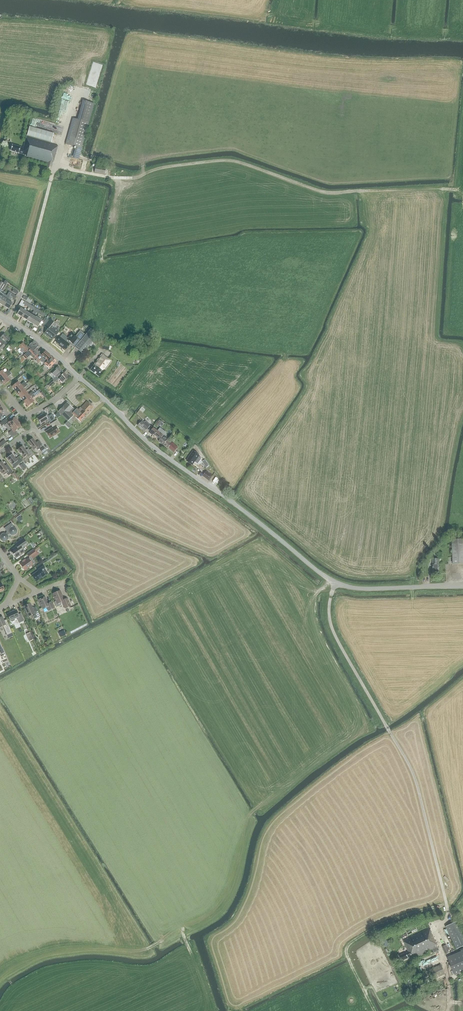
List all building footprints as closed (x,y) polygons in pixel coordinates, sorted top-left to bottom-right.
[(96,87),(103,64),(93,61),(87,84),(96,87)] [(94,103),(83,100),(78,120),(72,118),(65,144),(75,147),(81,148),(94,103)] [(52,164),(57,146),(26,137),(23,148),(12,145),(10,151),(25,155),(25,156),(48,162),(46,170),(50,171),(52,164)] [(78,159),(81,148),(75,147),(72,158),(78,159)] [(104,174),(106,168),(95,166),(94,172),(104,174)] [(2,297),(0,300),(0,304),(3,306),(11,293),(9,292),(5,299),(2,297)] [(15,299),(16,297),(11,293),(3,306),(9,309),(10,307),(12,305),(12,303),(9,301),(12,297),(15,299)] [(24,308),(23,310),(20,308),(16,314),(22,317),(25,311),(26,309),(24,308)] [(27,320),(31,314),(25,311),(22,317),(27,320)] [(32,324),(36,318),(31,314),(27,320),(32,324)] [(41,321),(36,318),(32,324),(38,327),(41,321)] [(57,325),(50,319),(49,320),(45,326),(44,327),(47,329),(44,333),(52,339),(55,335),(55,336),(58,332),(54,328),(57,325)] [(90,328),(75,347),(83,354),(89,345),(92,342),(98,335),(90,328)] [(62,334),(56,342),(60,345),(59,346),(64,350),(64,349),(65,350),(71,343),(75,346),(85,335),(80,331),(75,337),(72,334),(68,339),(62,334)] [(5,346),(4,345),(10,339),(4,334),(0,338),(0,350),(5,346)] [(29,350),(32,353),(36,349),(39,346),(35,342),(33,341),(27,347),(29,350),(29,349),(29,350)] [(109,344),(103,342),(101,349),(108,350),(109,346),(109,344)] [(25,354),(29,350),(27,347),(22,343),(18,347),(20,348),(24,353),(25,354)] [(39,353),(36,349),(32,353),(29,350),(23,356),(25,358),(27,356),(29,357),(30,356),(33,359),(39,353)] [(42,362),(44,364),(48,360),(47,360),(51,356),(45,351),(41,355),(39,353),(33,359),(38,363),(41,360),(40,361),(41,362),(42,362)] [(99,377),(111,361),(102,354),(90,370),(99,377)] [(48,360),(44,364),(49,368),(56,361),(51,356),(47,360),(48,360)] [(55,377),(62,370),(58,366),(54,370),(51,373),(55,377)] [(10,372),(8,370),(4,373),(2,370),(0,371),(0,380),(10,372)] [(56,376),(52,380),(54,383),(59,379),(63,383),(68,378),(64,373),(63,373),(62,371),(57,376),(56,376)] [(10,380),(7,377),(11,374),(10,372),(0,380),(0,381),(4,385),(10,380)] [(16,391),(26,384),(24,382),(20,385),(18,381),(12,386),(16,391)] [(20,396),(26,391),(23,388),(27,385),(26,384),(16,391),(20,396)] [(27,406),(34,401),(32,399),(39,393),(37,390),(33,393),(23,401),(27,406)] [(28,394),(26,391),(20,396),(23,401),(33,393),(32,392),(28,394)] [(84,417),(93,407),(87,401),(79,410),(78,411),(84,417)] [(72,408),(66,403),(63,406),(58,412),(68,421),(73,416),(71,414),(72,413),(75,417),(80,421),(84,417),(78,411),(79,410),(77,408),(75,410),(73,408),(72,408)] [(45,415),(44,413),(37,418),(40,424),(47,419),(49,422),(55,419),(52,414),(48,416),(47,414),(45,415)] [(15,417),(7,423),(4,426),(8,430),(10,428),(18,421),(15,417)] [(45,432),(49,438),(59,432),(56,427),(60,425),(57,420),(50,424),(52,427),(45,432)] [(10,428),(12,430),(8,433),(12,438),(18,434),(17,434),(15,431),(22,426),(18,421),(10,428)] [(153,427),(150,425),(145,421),(144,422),(142,421),(137,426),(138,426),(144,432),(147,429),(150,431),(153,427)] [(150,431),(149,433),(153,435),(153,434),(160,439),(158,441),(163,445),(164,445),(167,440),(168,439),(163,436),(166,432),(160,428),(157,431),(153,428),(151,431),(150,431)] [(36,443),(32,438),(27,442),(33,450),(36,448),(38,450),(42,446),(38,441),(36,443)] [(167,440),(164,445),(168,449),(168,447),(174,452),(175,451),(177,448),(167,440)] [(17,450),(23,458),(26,456),(28,458),(32,454),(28,448),(26,450),(22,446),(17,450)] [(188,457),(186,461),(192,465),(195,462),(198,464),(202,459),(199,457),(200,456),(193,450),(188,457)] [(14,467),(22,461),(19,456),(16,459),(12,454),(7,458),(12,465),(14,467)] [(2,474),(3,475),(6,473),(8,476),(13,472),(7,464),(5,466),(1,461),(0,462),(0,471),(0,472),(2,474)] [(206,471),(202,476),(209,481),(213,476),(206,471)] [(0,540),(1,540),(2,541),(3,541),(4,541),(5,541),(6,541),(7,540),(8,539),(8,538),(8,537),(8,536),(7,535),(9,533),(10,534),(11,535),(12,535),(13,535),(14,535),(15,534),(16,534),(17,533),(17,532),(17,531),(17,529),(16,528),(15,528),(14,527),(13,527),(12,527),(14,526),(11,523),(4,528),(6,532),(6,533),(5,533),(3,533),(2,533),(1,534),(0,535),(0,536),(0,539),(0,540)] [(19,556),(23,553),(24,552),(21,547),(27,543),(23,538),(14,545),(15,547),(12,549),(14,551),(12,553),(16,559),(19,557),(19,556)] [(452,539),(453,564),(462,563),(462,539),(452,539)] [(27,555),(29,558),(20,564),(24,570),(35,563),(31,558),(36,554),(34,550),(27,555)] [(48,562),(58,555),(56,553),(46,559),(48,562)] [(42,577),(47,574),(43,568),(44,568),(42,564),(36,568),(38,571),(32,576),(36,581),(42,577)] [(61,605),(61,602),(62,601),(65,608),(70,606),(67,598),(64,600),(60,590),(52,594),(56,601),(54,602),(56,607),(61,605)] [(48,611),(54,608),(51,602),(48,603),(45,597),(38,600),(42,609),(47,607),(48,611)] [(30,603),(23,606),(28,616),(32,615),(34,620),(40,617),(37,610),(33,611),(30,603)] [(19,623),(24,621),(21,613),(18,615),(16,610),(12,611),(12,612),(7,614),(10,620),(11,621),(12,622),(14,621),(15,620),(14,618),(17,617),(19,623)] [(2,617),(0,618),(0,627),(3,626),(7,635),(12,633),(9,626),(6,619),(3,621),(2,617)] [(462,946),(462,935),(457,921),(446,926),(456,949),(462,946)] [(434,953),(439,950),(437,947),(438,946),(429,928),(403,940),(408,952),(406,953),(406,952),(399,955),(401,961),(408,958),(414,955),(415,957),(432,949),(434,953)] [(447,957),(455,975),(462,971),(462,950),(447,957)] [(425,983),(445,974),(441,964),(420,974),(425,983)]
